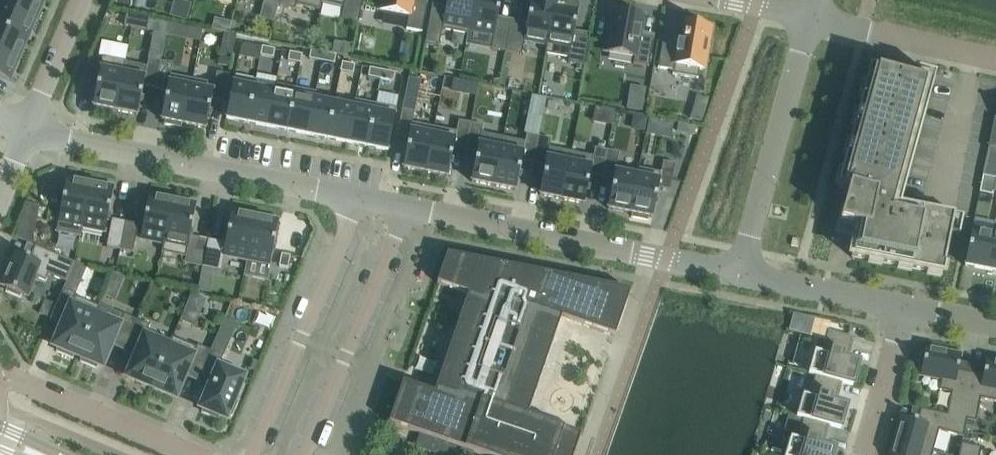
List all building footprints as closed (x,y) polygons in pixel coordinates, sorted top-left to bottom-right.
[(36,20),(40,9),(37,8),(41,0),(0,0),(0,4),(36,20)] [(322,0),(279,0),(278,5),(295,9),(296,4),(319,9),(322,0)] [(344,5),(341,19),(358,23),(363,0),(322,0),(344,5)] [(380,10),(408,16),(406,29),(421,32),(427,5),(411,2),(412,0),(382,0),(380,10)] [(442,29),(467,34),(468,29),(473,0),(447,0),(444,11),(432,9),(433,4),(432,4),(425,41),(439,44),(442,29)] [(505,51),(510,24),(497,21),(501,0),(473,0),(468,29),(494,34),(491,48),(505,51)] [(510,24),(505,51),(521,54),(524,40),(547,44),(555,0),(552,0),(530,0),(526,27),(510,24)] [(569,57),(568,62),(584,65),(590,33),(589,33),(588,38),(573,35),(579,5),(555,0),(547,44),(545,53),(569,57)] [(36,20),(0,4),(0,28),(25,38),(29,29),(31,30),(36,20)] [(614,9),(606,52),(634,57),(633,63),(649,66),(654,39),(638,36),(641,21),(633,20),(635,13),(630,12),(631,8),(616,6),(616,10),(614,9)] [(150,17),(127,12),(124,25),(148,30),(150,17)] [(150,17),(148,30),(154,31),(149,58),(161,60),(166,33),(168,21),(150,17)] [(673,70),(673,74),(698,78),(700,68),(703,69),(705,55),(706,55),(709,41),(707,41),(710,26),(686,22),(683,43),(663,40),(658,67),(673,70)] [(19,59),(23,49),(21,48),(25,38),(0,28),(0,51),(19,59)] [(275,48),(262,46),(261,54),(273,57),(275,48)] [(324,52),(311,49),(309,58),(322,60),(324,52)] [(7,79),(12,69),(14,70),(19,59),(0,51),(0,76),(7,79)] [(301,62),(302,54),(290,51),(288,60),(301,62)] [(336,54),(324,52),(322,60),(334,63),(336,54)] [(113,114),(114,110),(115,110),(123,72),(125,60),(103,56),(93,106),(97,106),(96,111),(113,114)] [(155,88),(161,60),(149,58),(145,76),(123,72),(115,110),(138,115),(144,85),(155,88)] [(181,128),(182,123),(184,124),(193,79),(171,74),(173,63),(161,60),(155,88),(167,90),(161,119),(165,120),(164,124),(181,128)] [(355,64),(342,62),(341,70),(353,73),(355,64)] [(382,69),(370,67),(368,76),(381,78),(382,69)] [(925,84),(869,68),(837,186),(848,190),(839,222),(857,227),(851,257),(942,275),(952,224),(890,212),(925,84)] [(395,72),(382,69),(381,78),(393,81),(395,72)] [(224,101),(229,74),(217,72),(215,83),(193,79),(184,124),(206,128),(212,99),(224,101)] [(256,79),(235,75),(226,118),(247,122),(254,86),(256,79)] [(274,90),(254,86),(247,122),(267,126),(274,90)] [(316,91),(296,87),(294,94),(287,130),(307,134),(314,98),(316,91)] [(294,94),(274,90),(267,126),(287,130),(294,94)] [(334,102),(314,98),(307,134),(327,138),(334,102)] [(376,103),(356,99),(354,106),(347,142),(367,146),(376,103)] [(354,106),(334,102),(327,138),(347,142),(354,106)] [(397,107),(376,103),(367,146),(388,150),(397,107)] [(425,172),(434,128),(412,123),(415,111),(402,109),(397,136),(409,138),(403,167),(425,172)] [(434,128),(425,172),(448,176),(453,147),(465,149),(471,122),(458,120),(456,132),(434,128)] [(494,185),(501,148),(479,144),(483,125),(471,122),(465,149),(477,152),(471,181),(494,185)] [(993,122),(987,149),(995,151),(995,122),(993,122)] [(522,160),(534,163),(539,136),(527,133),(523,153),(501,148),(494,185),(516,190),(522,160)] [(551,138),(539,136),(534,163),(545,165),(539,195),(562,199),(569,162),(547,158),(551,138)] [(591,166),(569,162),(562,199),(584,203),(590,174),(602,176),(607,149),(595,147),(591,166)] [(619,152),(607,149),(602,176),(614,179),(608,208),(630,213),(637,175),(615,171),(619,152)] [(648,221),(649,216),(652,217),(658,188),(670,190),(675,163),(663,160),(661,173),(639,168),(637,175),(630,213),(632,213),(631,217),(648,221)] [(52,192),(47,219),(58,221),(81,226),(90,183),(66,178),(63,194),(52,192)] [(90,183),(81,226),(105,231),(114,187),(90,183)] [(990,203),(993,185),(981,183),(977,200),(990,203)] [(163,242),(172,199),(149,194),(140,238),(163,242)] [(173,199),(172,199),(163,242),(161,252),(185,256),(196,204),(189,202),(189,199),(174,196),(173,199)] [(224,254),(246,259),(255,216),(231,211),(225,242),(223,254),(224,254)] [(255,216),(246,259),(270,264),(278,220),(255,216)] [(112,219),(107,247),(120,249),(125,222),(112,219)] [(23,220),(15,237),(27,242),(32,244),(36,225),(23,220)] [(125,222),(120,249),(133,252),(138,224),(125,222)] [(985,269),(995,271),(995,226),(994,226),(992,233),(985,269)] [(964,265),(985,269),(992,233),(971,229),(964,265)] [(196,249),(205,251),(207,239),(199,237),(196,249)] [(205,251),(202,266),(221,270),(224,254),(223,254),(225,242),(216,240),(207,239),(205,251)] [(66,281),(74,262),(35,246),(29,258),(17,253),(3,286),(7,287),(5,291),(20,298),(21,294),(25,295),(33,276),(45,281),(48,274),(66,281)] [(290,255),(281,253),(279,266),(287,268),(290,255)] [(482,454),(574,454),(581,434),(527,416),(561,318),(615,336),(631,291),(560,277),(495,264),(446,254),(436,283),(468,294),(434,393),(402,382),(389,423),(482,454)] [(89,255),(81,279),(96,284),(104,260),(89,255)] [(76,295),(62,289),(49,320),(50,321),(53,314),(64,319),(53,346),(57,347),(56,351),(72,358),(74,354),(78,356),(98,307),(75,297),(76,295)] [(98,307),(78,356),(81,357),(80,361),(96,368),(98,364),(102,366),(113,340),(126,345),(136,320),(124,315),(99,305),(98,307)] [(789,329),(809,335),(813,319),(793,315),(789,329)] [(136,320),(126,345),(138,350),(127,377),(151,387),(172,337),(171,337),(167,346),(144,336),(148,325),(136,320)] [(815,375),(840,382),(852,385),(858,363),(846,360),(853,337),(828,330),(822,353),(814,351),(808,373),(815,375)] [(196,347),(172,337),(151,387),(176,397),(187,370),(199,376),(210,350),(197,345),(196,347)] [(948,342),(946,351),(964,355),(965,346),(948,342)] [(946,415),(961,418),(970,372),(958,370),(960,356),(925,349),(920,373),(941,377),(938,390),(951,392),(946,414),(946,415)] [(222,356),(210,350),(199,376),(212,381),(201,407),(203,408),(201,412),(218,419),(219,415),(226,418),(227,414),(231,416),(238,401),(233,400),(243,377),(218,366),(222,356)] [(970,372),(961,418),(967,419),(976,421),(980,398),(995,401),(995,363),(985,361),(982,375),(970,372)] [(834,403),(840,382),(815,375),(810,396),(802,394),(796,416),(803,418),(828,425),(840,428),(846,406),(834,403)] [(967,419),(961,418),(946,415),(946,414),(920,408),(917,421),(903,417),(897,440),(933,450),(939,430),(963,437),(967,419)] [(828,425),(803,418),(797,439),(790,437),(785,454),(833,454),(834,450),(822,446),(828,425)] [(933,450),(897,440),(893,454),(931,454),(933,450)] [(981,447),(960,443),(958,454),(979,454),(981,447)]
